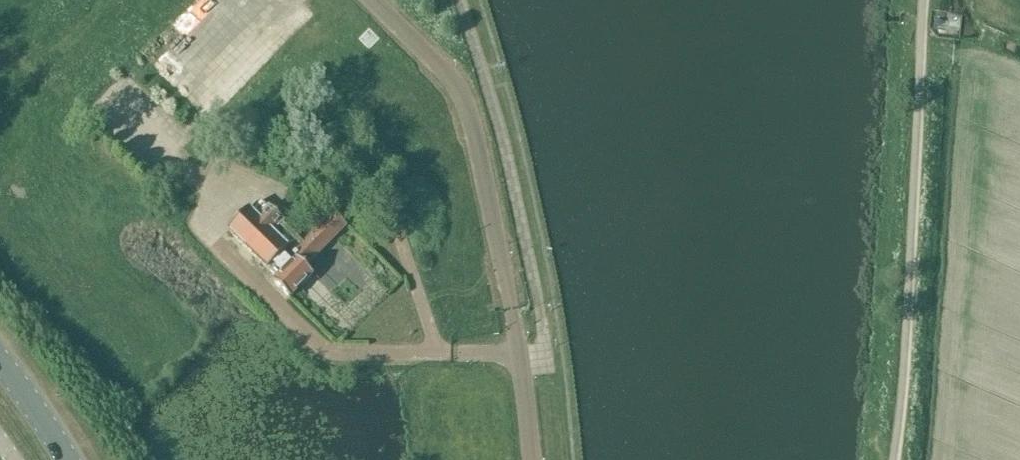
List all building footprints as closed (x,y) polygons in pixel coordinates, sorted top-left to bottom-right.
[(231,230),(276,275),(307,244),(285,223),(287,221),(273,207),(271,209),(263,201),(253,212),(251,210),(231,230)] [(335,216),(307,244),(276,275),(279,278),(276,282),(293,299),(316,276),(308,268),(347,228),(335,216)]
